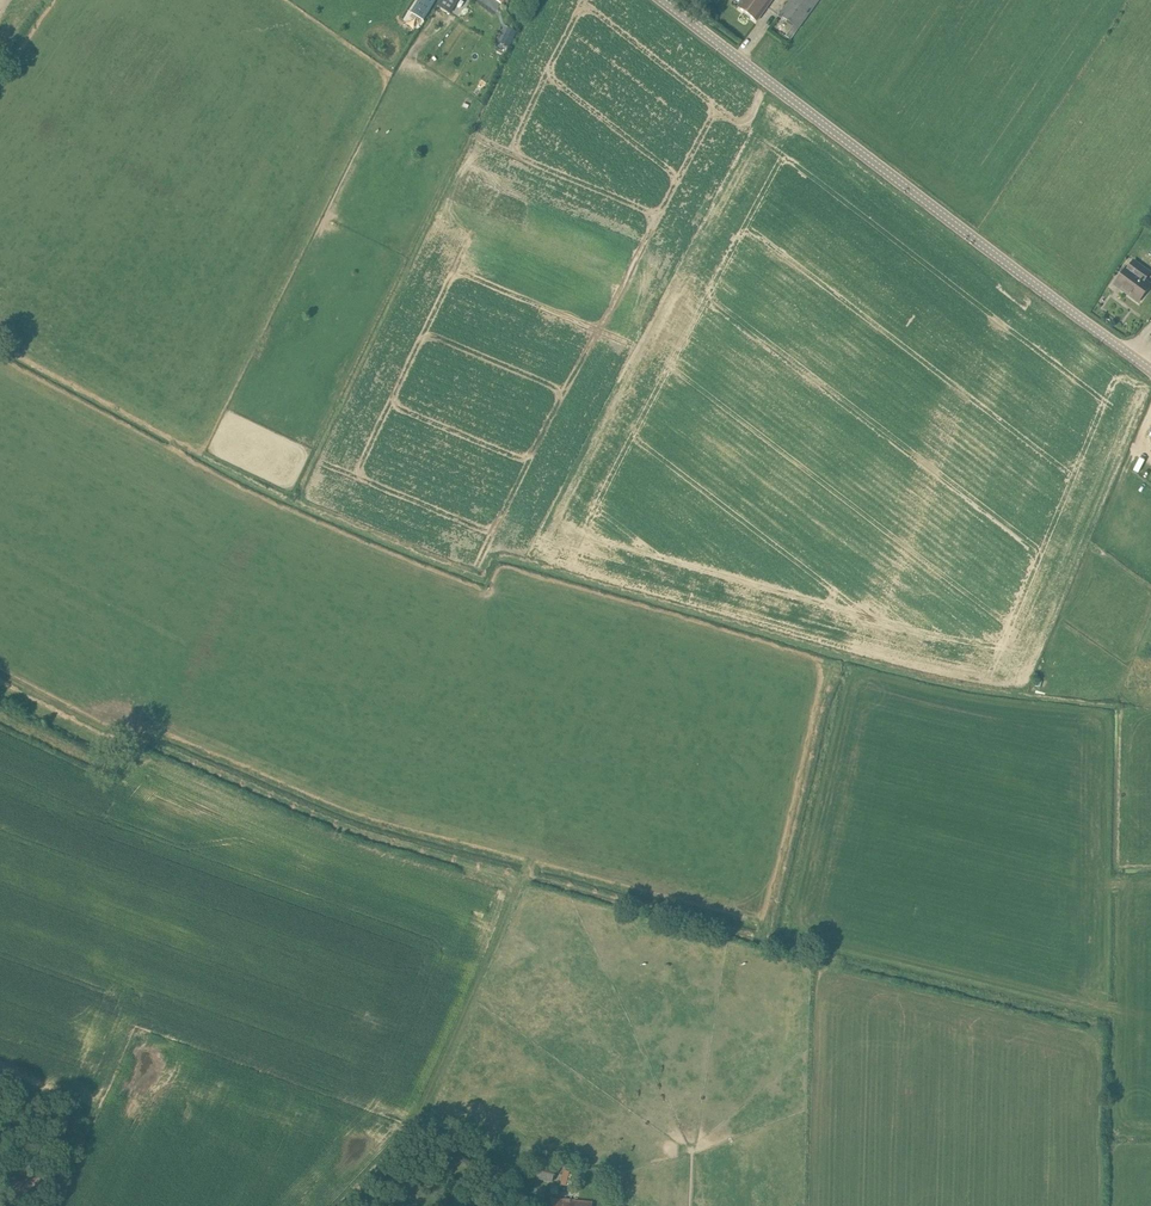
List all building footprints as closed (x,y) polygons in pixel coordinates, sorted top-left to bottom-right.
[(411,12),(424,20),(436,0),(419,0),(411,12)] [(438,5),(450,13),(458,0),(441,0),(438,5)] [(739,7),(757,21),(772,0),(744,0),(739,7)] [(800,29),(821,0),(790,0),(779,15),(793,25),(785,35),(791,39),(799,29),(800,29)] [(506,28),(502,43),(510,46),(515,31),(506,28)] [(1122,289),(1139,302),(1150,285),(1142,279),(1148,270),(1134,260),(1128,268),(1119,280),(1125,284),(1122,289)] [(534,1155),(528,1177),(551,1182),(557,1161),(534,1155)] [(519,1190),(513,1198),(524,1205),(527,1205),(531,1200),(519,1190)] [(551,1198),(550,1205),(592,1205),(592,1201),(551,1198)]
